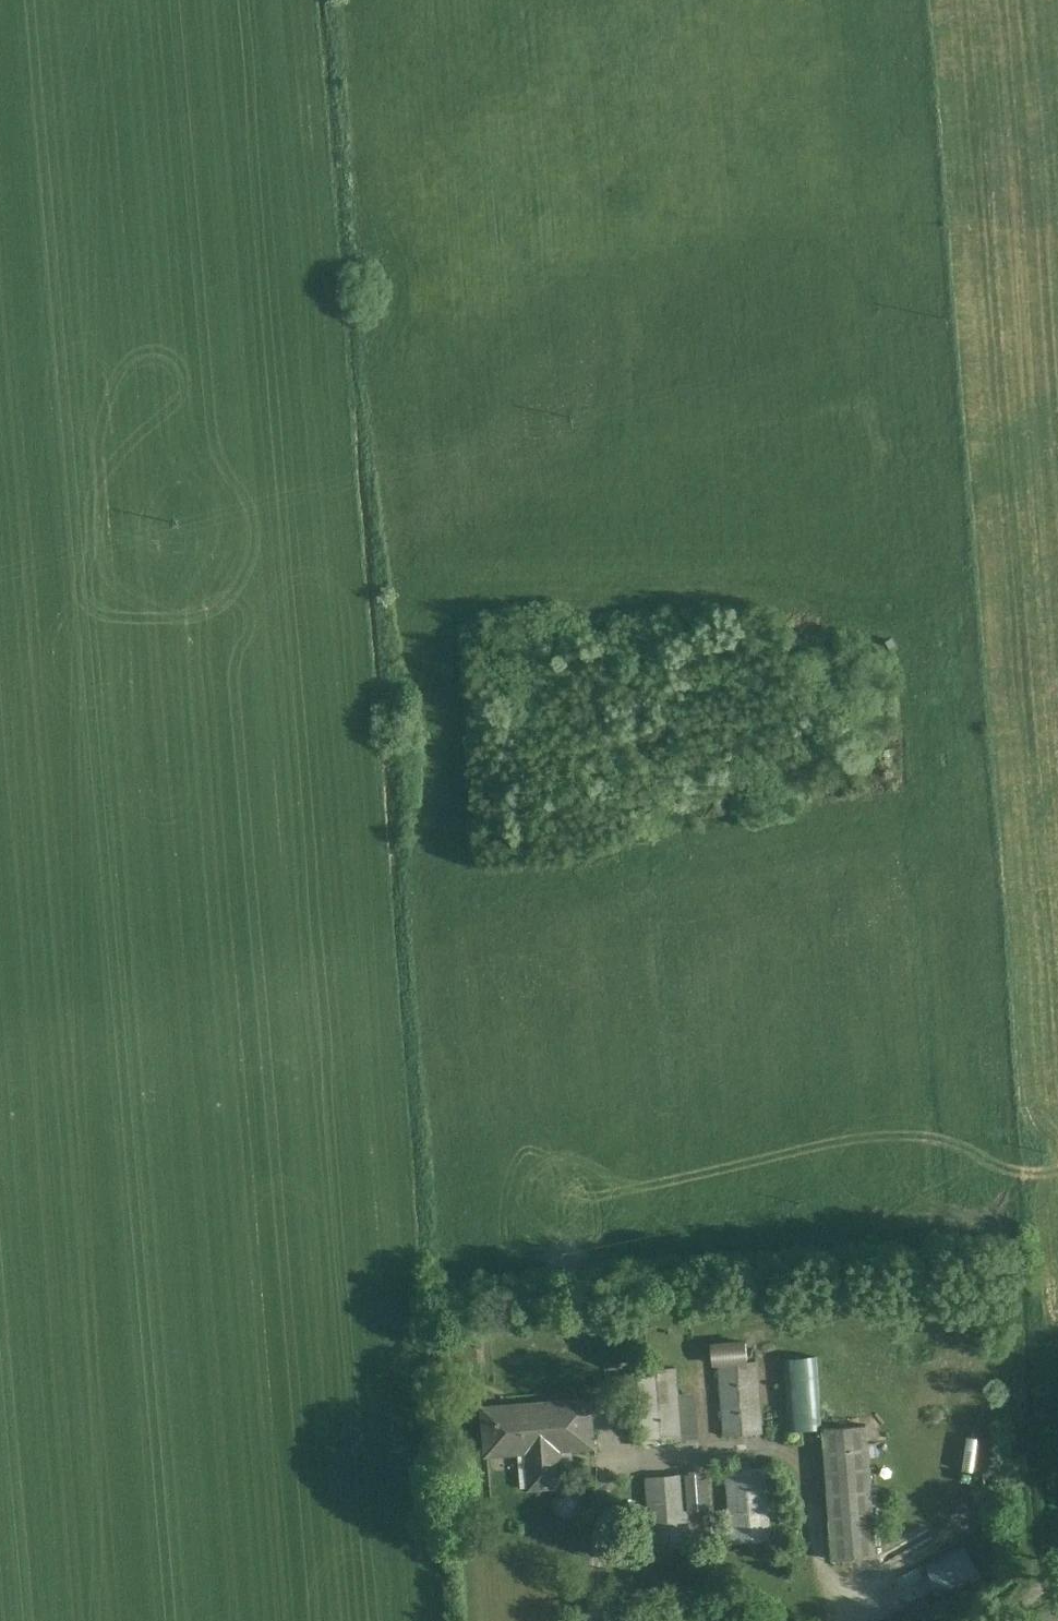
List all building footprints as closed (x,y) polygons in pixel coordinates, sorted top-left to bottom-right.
[(720,1433),(762,1431),(759,1359),(748,1359),(747,1338),(716,1340),(720,1433)] [(789,1427),(819,1426),(816,1355),(786,1356),(789,1427)] [(662,1392),(661,1432),(698,1433),(699,1393),(662,1392)] [(589,1401),(484,1409),(488,1454),(526,1451),(529,1488),(562,1485),(561,1477),(563,1476),(563,1474),(561,1474),(559,1449),(593,1446),(589,1401)] [(876,1556),(869,1423),(824,1425),(831,1558),(876,1556)] [(710,1507),(708,1472),(651,1475),(654,1540),(691,1538),(689,1508),(710,1507)] [(966,1545),(926,1563),(940,1594),(980,1575),(966,1545)]
